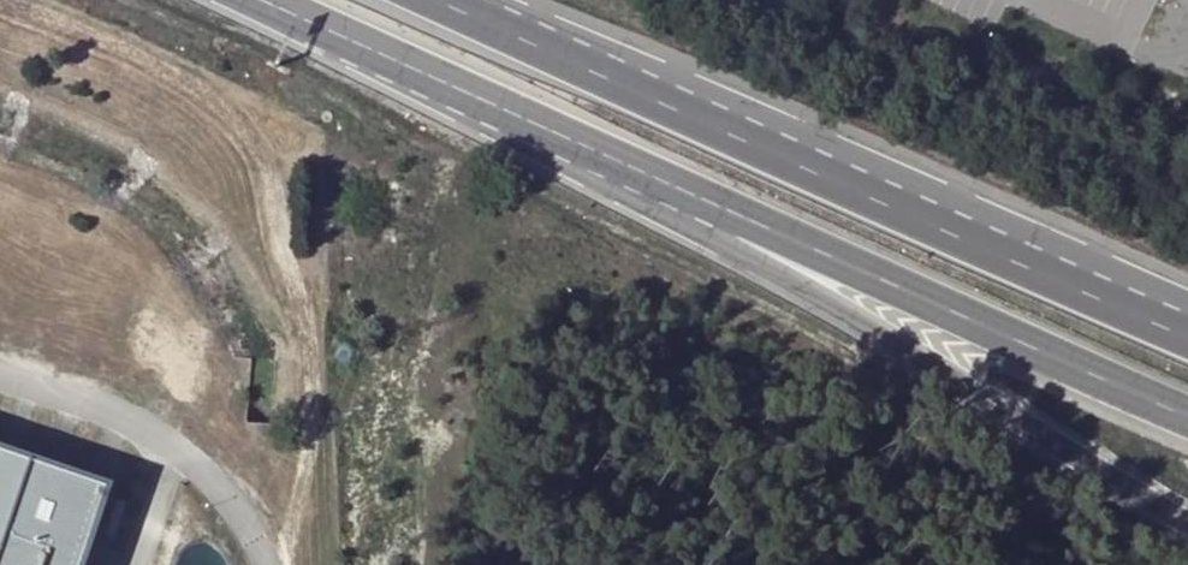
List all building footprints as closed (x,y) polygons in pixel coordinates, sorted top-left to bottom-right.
[(109,485),(0,448),(0,564),(82,564),(109,485)]
